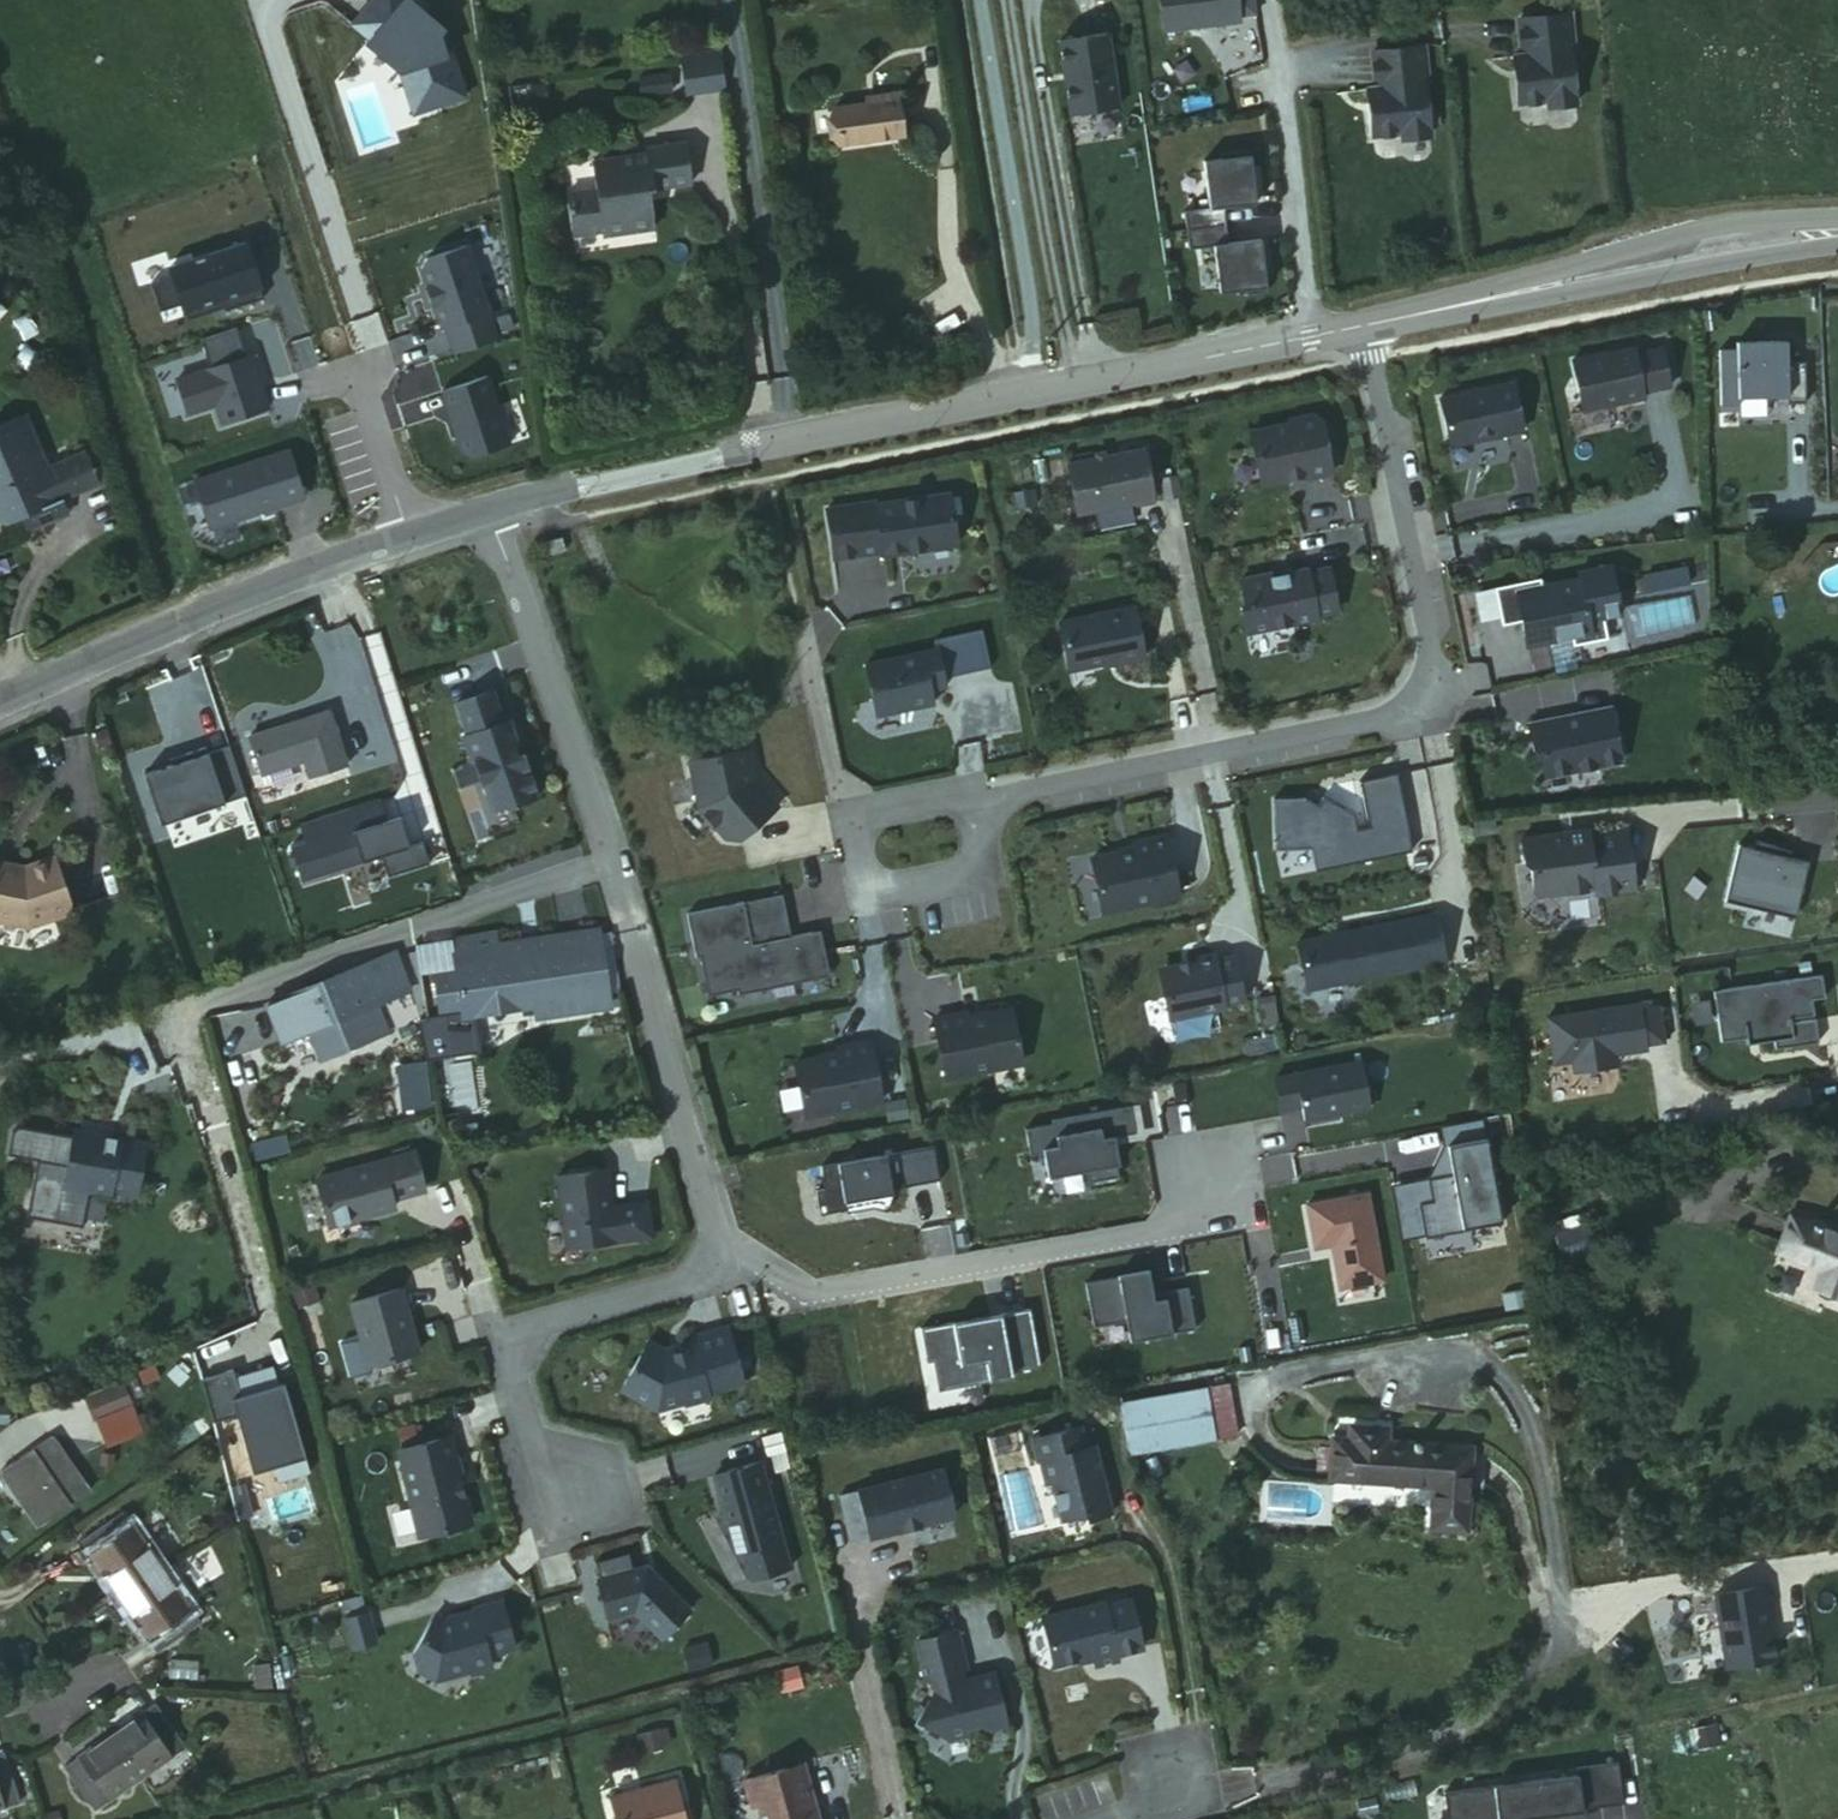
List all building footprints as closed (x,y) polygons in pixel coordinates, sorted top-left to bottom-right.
[(410,0),(372,0),(353,23),(397,60),(409,96),(435,88),(440,104),(465,95),(451,52),(446,54),(439,33),(444,28),(410,0)] [(1150,34),(1226,22),(1225,19),(1242,16),(1240,0),(1145,0),(1150,34)] [(1509,52),(1515,99),(1544,95),(1544,101),(1571,98),(1565,45),(1569,44),(1564,7),(1512,15),(1517,51),(1509,52)] [(451,52),(444,28),(439,33),(446,54),(451,52)] [(1055,44),(1067,119),(1114,111),(1101,36),(1055,44)] [(1363,87),(1370,134),(1398,130),(1399,136),(1426,132),(1419,80),(1423,79),(1419,43),(1367,50),(1372,86),(1363,87)] [(704,51),(668,56),(673,92),(709,87),(704,51)] [(435,88),(409,96),(414,112),(440,104),(435,88)] [(875,106),(833,113),(839,148),(904,137),(897,95),(874,99),(875,106)] [(729,180),(723,141),(678,148),(684,187),(729,180)] [(558,199),(565,240),(594,236),(595,240),(647,233),(641,193),(684,187),(678,148),(638,154),(639,159),(584,167),(588,195),(558,199)] [(1211,160),(1193,162),(1200,209),(1176,213),(1181,249),(1206,245),(1213,292),(1231,289),(1231,293),(1260,289),(1252,236),(1219,241),(1214,209),(1248,204),(1240,151),(1211,155),(1211,160)] [(223,312),(262,299),(244,243),(168,267),(171,275),(149,283),(159,312),(181,305),(186,320),(215,311),(212,303),(219,300),(222,309),(223,312)] [(453,352),(495,338),(464,244),(424,257),(420,266),(427,286),(424,287),(429,303),(433,302),(441,328),(445,327),(453,352)] [(219,300),(212,303),(215,311),(222,309),(219,300)] [(244,362),(235,333),(199,345),(208,373),(175,384),(186,418),(214,409),(220,428),(266,413),(249,360),(244,362)] [(1729,353),(1712,354),(1714,407),(1732,407),(1732,399),(1780,398),(1780,405),(1798,404),(1797,362),(1778,362),(1778,344),(1729,346),(1729,353)] [(1566,363),(1577,413),(1638,401),(1637,395),(1664,390),(1656,351),(1629,356),(1628,351),(1566,363)] [(484,375),(438,390),(459,452),(467,456),(506,443),(484,375)] [(1507,386),(1433,400),(1442,443),(1448,447),(1462,444),(1462,442),(1516,433),(1507,386)] [(1308,415),(1283,421),(1284,423),(1244,432),(1254,485),(1282,479),(1281,473),(1295,470),(1297,479),(1325,473),(1315,420),(1308,415)] [(12,535),(18,549),(43,539),(41,534),(49,517),(51,518),(90,502),(76,469),(39,484),(18,432),(0,439),(0,540),(12,535)] [(287,449),(192,480),(207,528),(302,497),(287,449)] [(1061,464),(1071,515),(1129,503),(1129,505),(1148,501),(1137,449),(1061,464)] [(872,495),(822,505),(832,554),(897,541),(902,545),(954,534),(944,484),(872,499),(872,495)] [(41,534),(43,539),(59,533),(51,518),(49,517),(41,534)] [(558,548),(537,555),(541,567),(562,560),(558,548)] [(1542,640),(1565,636),(1566,644),(1600,637),(1596,616),(1614,613),(1604,565),(1571,571),(1572,578),(1535,586),(1533,577),(1488,587),(1495,624),(1514,620),(1518,636),(1540,632),(1542,640)] [(1234,578),(1239,599),(1235,606),(1240,631),(1311,616),(1310,613),(1332,609),(1323,566),(1302,570),(1301,567),(1265,577),(1264,572),(1234,578)] [(1646,576),(1649,596),(1690,590),(1686,569),(1646,576)] [(1128,606),(1054,621),(1064,669),(1112,659),(1112,661),(1139,656),(1128,606)] [(987,679),(976,630),(930,640),(932,649),(861,664),(877,740),(934,728),(930,709),(945,706),(941,689),(987,679)] [(1540,632),(1518,636),(1520,645),(1542,640),(1540,632)] [(493,690),(456,702),(467,734),(463,736),(472,761),(476,760),(494,810),(510,804),(511,806),(539,797),(523,753),(518,755),(515,746),(520,744),(511,719),(504,721),(493,690)] [(1525,724),(1531,752),(1536,751),(1542,777),(1618,762),(1607,708),(1525,724)] [(349,763),(330,711),(251,739),(262,774),(307,758),(313,777),(349,763)] [(520,744),(515,746),(518,755),(523,753),(520,744)] [(160,825),(245,795),(227,746),(206,753),(204,747),(184,754),(186,760),(171,765),(143,775),(160,825)] [(738,779),(744,767),(741,750),(681,762),(690,808),(717,840),(730,841),(769,808),(751,786),(743,793),(738,779)] [(186,760),(184,754),(169,760),(171,765),(186,760)] [(745,780),(744,767),(738,779),(743,793),(751,786),(745,780)] [(1352,828),(1349,813),(1319,803),(1316,812),(1269,800),(1279,849),(1313,847),(1317,870),(1408,850),(1392,774),(1354,782),(1364,826),(1352,828)] [(376,799),(348,808),(355,830),(383,820),(376,799)] [(355,830),(348,808),(296,826),(302,843),(287,848),(298,882),(378,856),(385,877),(427,862),(420,840),(406,844),(397,816),(383,820),(355,830)] [(1551,832),(1484,839),(1486,864),(1492,869),(1495,892),(1501,897),(1556,891),(1557,897),(1596,893),(1590,834),(1551,837),(1551,832)] [(1112,854),(1084,860),(1095,912),(1173,895),(1160,837),(1126,844),(1128,853),(1116,856),(1112,854)] [(1749,837),(1747,846),(1782,854),(1783,848),(1749,837)] [(1747,846),(1731,842),(1718,899),(1788,915),(1802,859),(1782,854),(1747,846)] [(26,931),(72,913),(50,856),(19,868),(0,865),(0,926),(26,931)] [(820,976),(817,950),(808,952),(804,932),(784,937),(775,894),(677,915),(687,958),(690,958),(698,997),(728,991),(729,996),(758,989),(757,985),(785,979),(786,983),(820,976)] [(1428,912),(1291,940),(1303,995),(1439,967),(1428,912)] [(612,1007),(602,931),(499,946),(497,933),(454,940),(460,976),(434,981),(442,1016),(418,1022),(429,1062),(480,1051),(474,1019),(550,1007),(551,1015),(612,1007)] [(813,931),(804,932),(808,952),(817,950),(813,931)] [(396,952),(267,1003),(285,1046),(316,1034),(328,1061),(382,1039),(376,1027),(389,1022),(381,1006),(412,995),(396,952)] [(1159,966),(1155,973),(1164,1017),(1219,1006),(1219,1003),(1238,999),(1229,955),(1209,959),(1208,953),(1186,958),(1187,962),(1159,966)] [(1707,989),(1714,1039),(1741,1035),(1742,1042),(1768,1037),(1769,1046),(1812,1039),(1809,1016),(1821,1014),(1821,1010),(1796,1013),(1794,999),(1818,995),(1815,972),(1707,989)] [(757,985),(758,989),(786,983),(785,979),(757,985)] [(959,1011),(925,1018),(937,1076),(1017,1059),(1005,1001),(974,1008),(973,1017),(961,1020),(959,1011)] [(1543,1015),(1549,1060),(1567,1057),(1569,1070),(1605,1064),(1604,1052),(1641,1047),(1640,1042),(1656,1040),(1651,1004),(1634,1007),(1634,1001),(1543,1015)] [(814,1059),(787,1065),(798,1116),(875,1100),(862,1042),(829,1049),(831,1058),(818,1061),(814,1059)] [(1359,1059),(1273,1076),(1279,1108),(1299,1104),(1303,1119),(1368,1106),(1359,1059)] [(1137,1131),(1132,1103),(1052,1117),(1053,1121),(1026,1126),(1030,1150),(1044,1148),(1045,1151),(1049,1179),(1087,1172),(1088,1178),(1120,1172),(1118,1163),(1121,1163),(1116,1135),(1137,1131)] [(63,1122),(56,1127),(48,1177),(94,1185),(93,1189),(109,1191),(110,1184),(121,1186),(130,1133),(104,1129),(103,1135),(90,1132),(84,1125),(63,1122)] [(1498,1221),(1483,1137),(1444,1145),(1449,1173),(1424,1178),(1428,1200),(1415,1202),(1421,1235),(1498,1221)] [(935,1181),(929,1147),(816,1167),(820,1190),(811,1191),(815,1215),(841,1210),(841,1213),(868,1209),(882,1212),(890,1189),(935,1181)] [(320,1176),(332,1222),(397,1205),(393,1190),(403,1188),(404,1194),(427,1187),(417,1150),(320,1176)] [(604,1169),(555,1176),(566,1248),(650,1236),(645,1201),(610,1206),(604,1169)] [(1120,1172),(1088,1178),(1089,1180),(1120,1175),(1120,1172)] [(1366,1193),(1305,1204),(1313,1248),(1330,1246),(1338,1289),(1382,1281),(1366,1193)] [(1775,1221),(1763,1256),(1810,1271),(1804,1291),(1833,1301),(1837,1289),(1837,1244),(1775,1221)] [(1139,1268),(1076,1281),(1084,1326),(1118,1320),(1121,1340),(1186,1328),(1179,1285),(1153,1290),(1154,1297),(1144,1299),(1143,1292),(1139,1268)] [(401,1284),(352,1299),(370,1362),(419,1348),(401,1284)] [(1154,1297),(1153,1290),(1143,1292),(1144,1299),(1154,1297)] [(1009,1372),(1038,1367),(1027,1310),(998,1315),(999,1323),(967,1329),(968,1334),(954,1337),(952,1323),(918,1330),(924,1363),(930,1362),(936,1392),(1010,1377),(1009,1372)] [(998,1315),(952,1323),(954,1337),(968,1334),(967,1329),(999,1323),(998,1315)] [(693,1346),(670,1352),(647,1338),(619,1386),(654,1407),(707,1396),(706,1391),(740,1382),(726,1325),(690,1335),(693,1346)] [(88,1396),(110,1449),(147,1433),(125,1380),(88,1396)] [(1225,1381),(1119,1401),(1128,1451),(1235,1432),(1225,1381)] [(1331,1434),(1329,1474),(1432,1480),(1432,1526),(1464,1526),(1470,1442),(1382,1438),(1379,1438),(1378,1428),(1344,1424),(1343,1437),(1331,1434)] [(1081,1426),(1032,1438),(1036,1461),(1040,1460),(1046,1483),(1051,1481),(1060,1518),(1086,1512),(1088,1517),(1110,1511),(1094,1445),(1086,1447),(1081,1426)] [(456,1508),(446,1474),(450,1473),(443,1449),(439,1450),(434,1431),(386,1445),(400,1493),(397,1494),(406,1529),(452,1515),(456,1508)] [(84,1482),(48,1432),(0,1468),(0,1480),(28,1520),(84,1482)] [(717,1508),(708,1512),(726,1547),(734,1545),(742,1571),(784,1558),(753,1453),(706,1468),(717,1508)] [(857,1491),(838,1495),(848,1541),(949,1518),(938,1472),(857,1491)] [(75,1547),(113,1597),(160,1566),(120,1510),(75,1547)] [(584,1558),(589,1575),(619,1566),(615,1549),(584,1558)] [(650,1633),(678,1604),(635,1561),(619,1566),(589,1575),(587,1575),(598,1615),(624,1608),(650,1633)] [(160,1566),(113,1597),(152,1650),(196,1614),(160,1566)] [(658,1577),(686,1605),(697,1594),(669,1567),(658,1577)] [(1761,1604),(1758,1583),(1703,1591),(1714,1662),(1765,1655),(1758,1604),(1761,1604)] [(418,1622),(412,1659),(432,1670),(465,1660),(466,1663),(480,1659),(477,1648),(503,1640),(490,1598),(440,1616),(441,1621),(432,1624),(418,1622)] [(1103,1602),(1042,1617),(1051,1657),(1059,1662),(1093,1653),(1095,1664),(1117,1659),(1115,1652),(1141,1645),(1130,1599),(1104,1605),(1103,1602)] [(361,1610),(338,1617),(347,1646),(370,1639),(361,1610)] [(978,1678),(975,1682),(966,1684),(962,1668),(968,1667),(959,1629),(918,1639),(927,1677),(933,1675),(936,1690),(916,1723),(924,1728),(927,1724),(951,1738),(969,1733),(967,1728),(984,1724),(985,1730),(1008,1724),(996,1675),(978,1678)] [(154,1695),(109,1728),(138,1769),(184,1737),(154,1695)] [(138,1769),(109,1728),(63,1760),(93,1802),(138,1769)] [(635,1734),(640,1757),(669,1752),(664,1728),(635,1734)] [(0,1749),(0,1806),(19,1800),(2,1748),(0,1749)] [(739,1802),(745,1801),(750,1818),(806,1818),(804,1808),(800,1809),(797,1794),(800,1794),(791,1760),(732,1775),(739,1802)] [(1432,1787),(1436,1818),(1549,1818),(1572,1816),(1571,1804),(1610,1799),(1606,1760),(1564,1765),(1564,1771),(1432,1787)] [(657,1776),(593,1793),(600,1818),(669,1818),(657,1776)]
